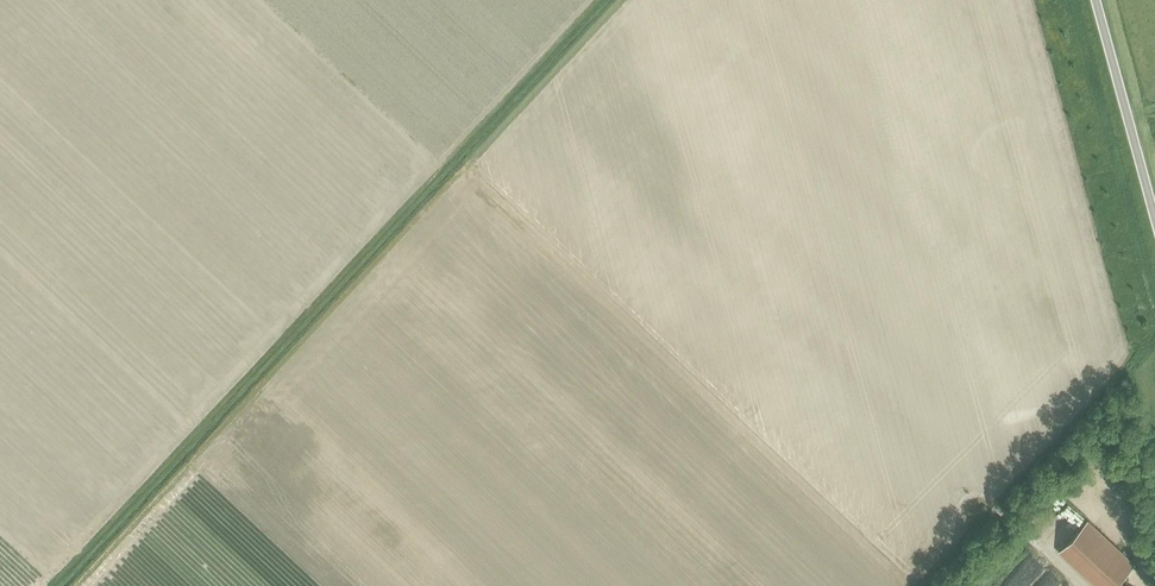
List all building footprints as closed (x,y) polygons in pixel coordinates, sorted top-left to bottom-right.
[(1095,585),(1114,585),(1134,564),(1087,521),(1058,552),(1095,585)]
